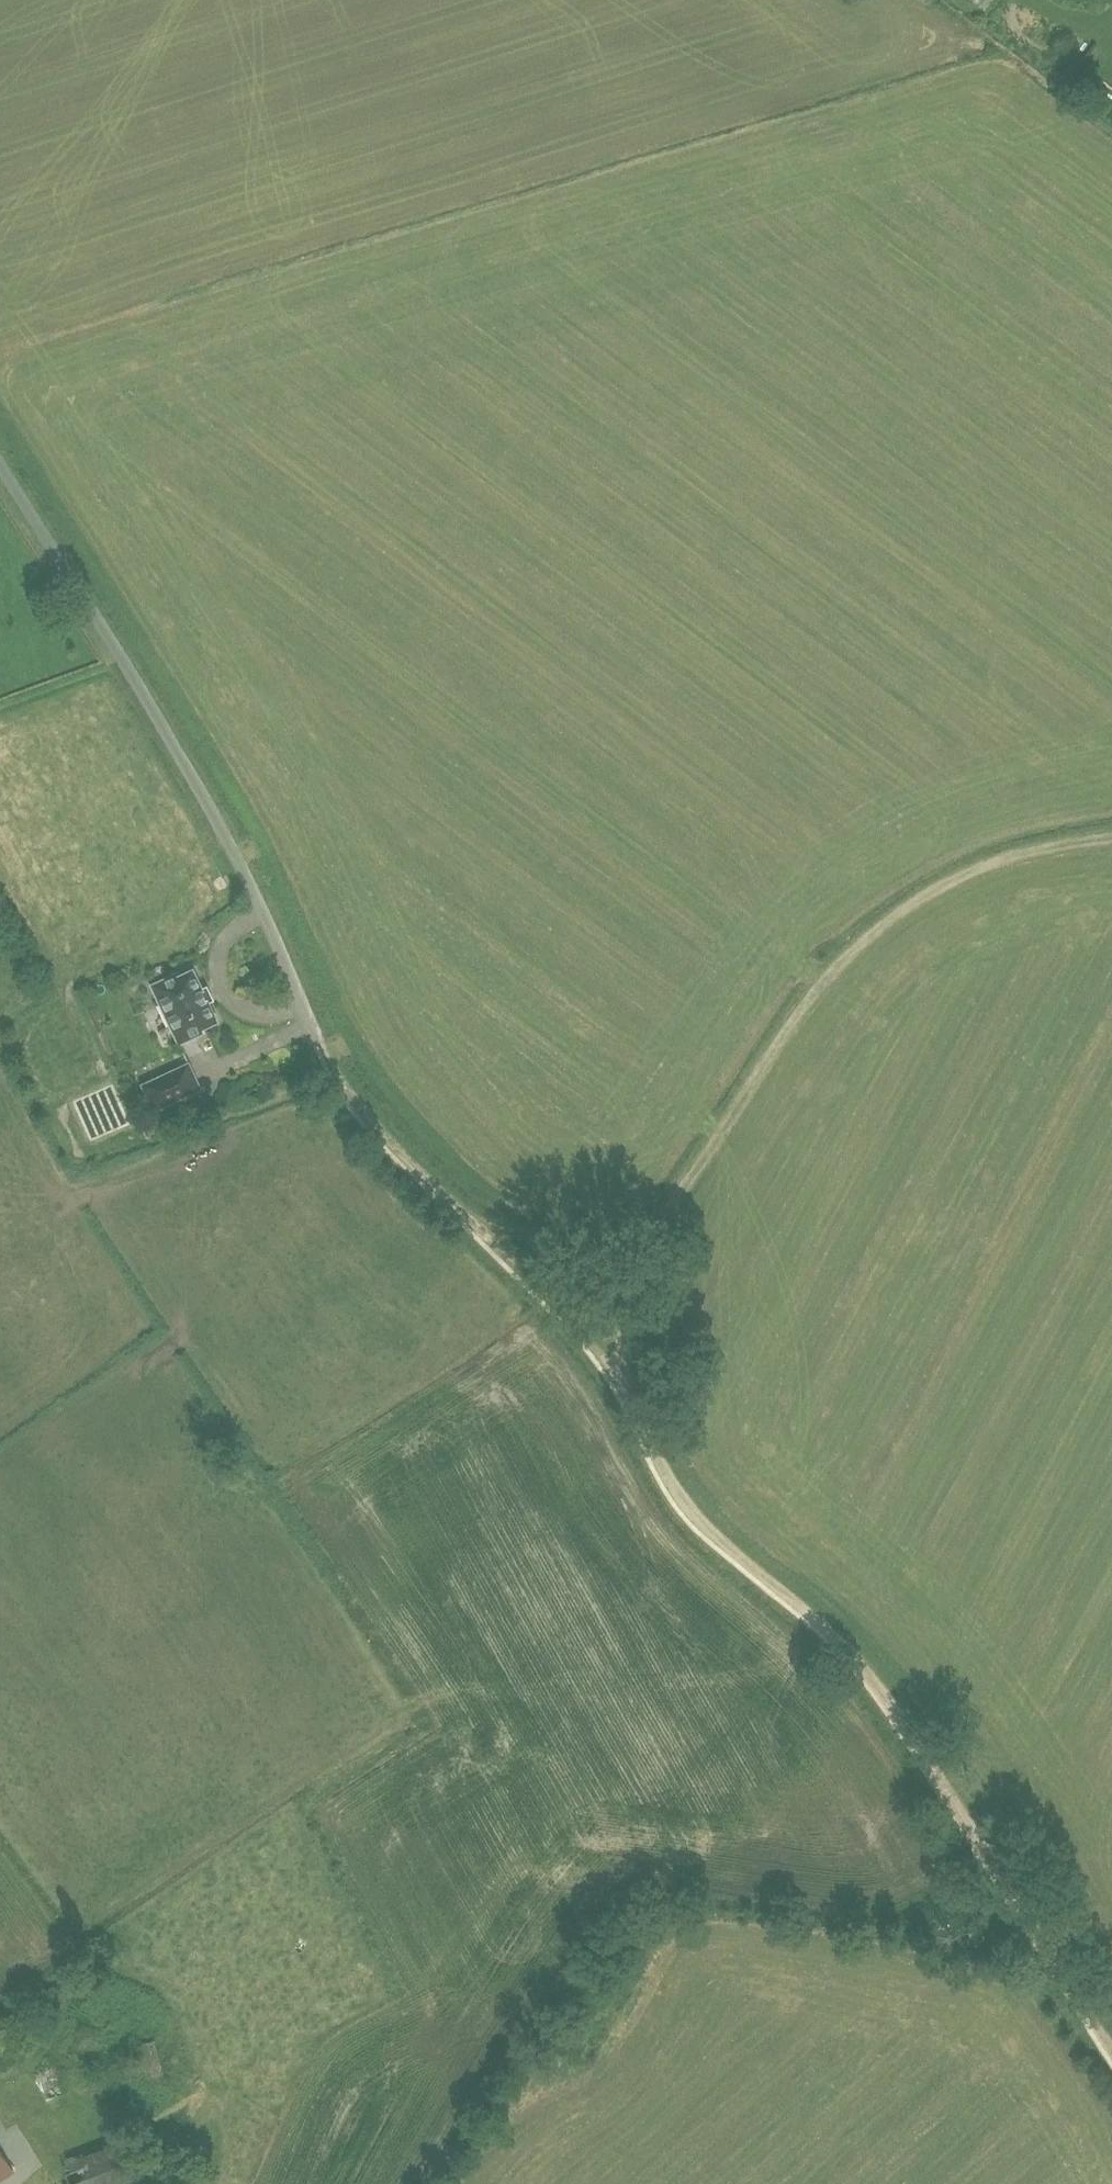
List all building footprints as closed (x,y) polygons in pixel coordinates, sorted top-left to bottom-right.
[(171,1025),(179,1043),(202,1032),(200,1027),(215,1020),(193,973),(177,980),(175,975),(152,985),(160,1004),(166,1001),(176,1023),(171,1025)] [(189,1063),(142,1085),(154,1110),(201,1089),(189,1063)] [(64,2166),(50,2171),(55,2183),(127,2183),(139,2179),(125,2139),(63,2162),(64,2166)] [(13,2170),(0,2150),(0,2178),(13,2170)]
